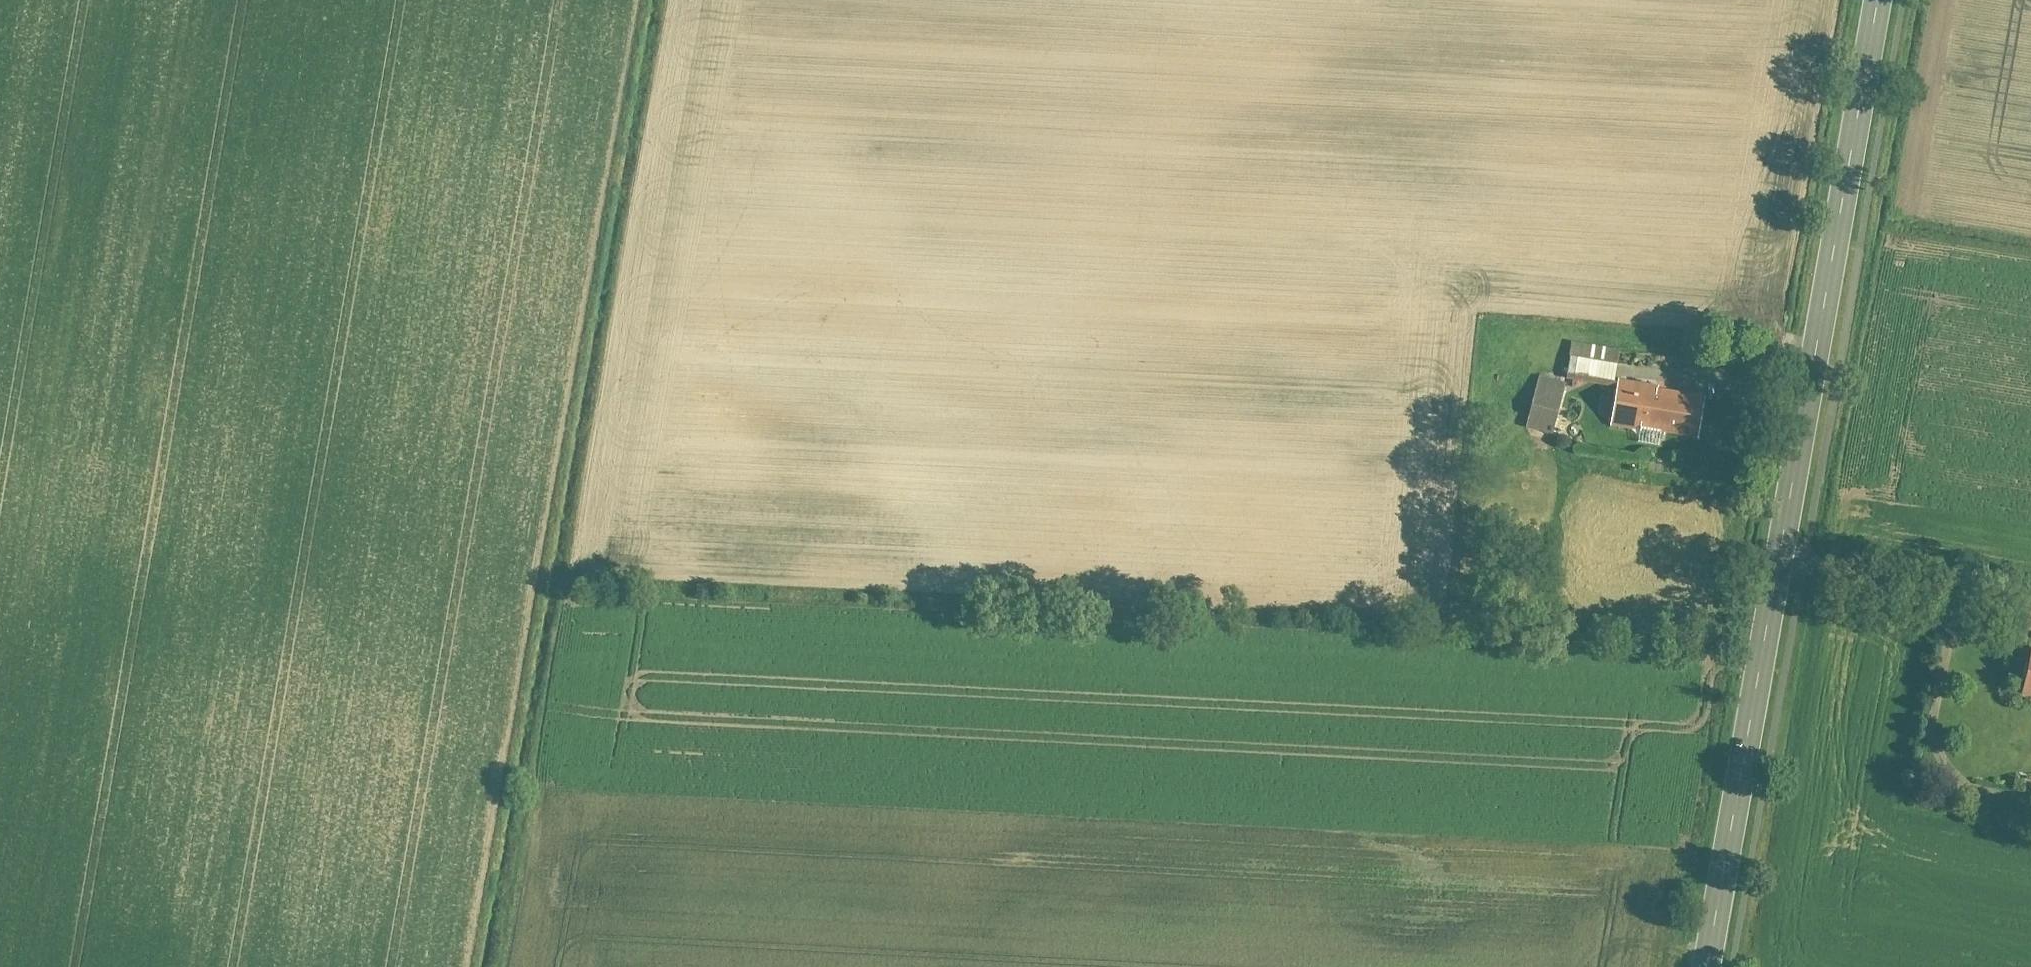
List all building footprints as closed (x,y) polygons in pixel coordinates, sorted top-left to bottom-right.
[(1576,343),(1570,380),(1615,388),(1622,351),(1576,343)] [(1536,380),(1526,428),(1555,434),(1564,386),(1536,380)] [(1620,385),(1612,427),(1707,443),(1714,401),(1620,385)] [(2020,698),(2030,700),(2030,657),(2028,656),(2020,698)]
